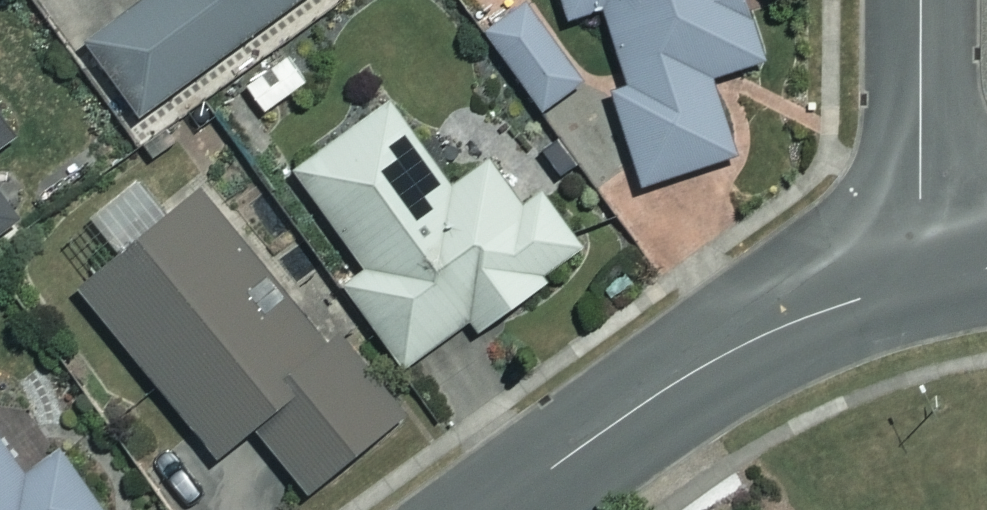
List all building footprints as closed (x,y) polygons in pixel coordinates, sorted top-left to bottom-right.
[(83,42),(135,114),(292,0),(142,0),(83,42)] [(523,0),(521,0),(481,29),(538,107),(579,77),(523,0)] [(740,0),(557,0),(564,20),(602,8),(626,85),(613,89),(643,182),(732,154),(707,73),(758,57),(740,0)] [(448,188),(382,105),(291,176),(362,267),(341,284),(405,366),(469,316),(477,327),(580,247),(536,191),(518,205),(484,160),(448,188)] [(11,142),(0,127),(0,149),(11,142)] [(172,212),(146,177),(97,215),(121,247),(76,281),(208,455),(246,427),(296,493),(392,420),(331,339),(319,348),(274,288),(251,305),(238,289),(261,272),(200,191),(172,212)] [(11,225),(0,208),(0,233),(11,225)] [(61,454),(24,478),(0,443),(0,509),(98,509),(61,454)]
